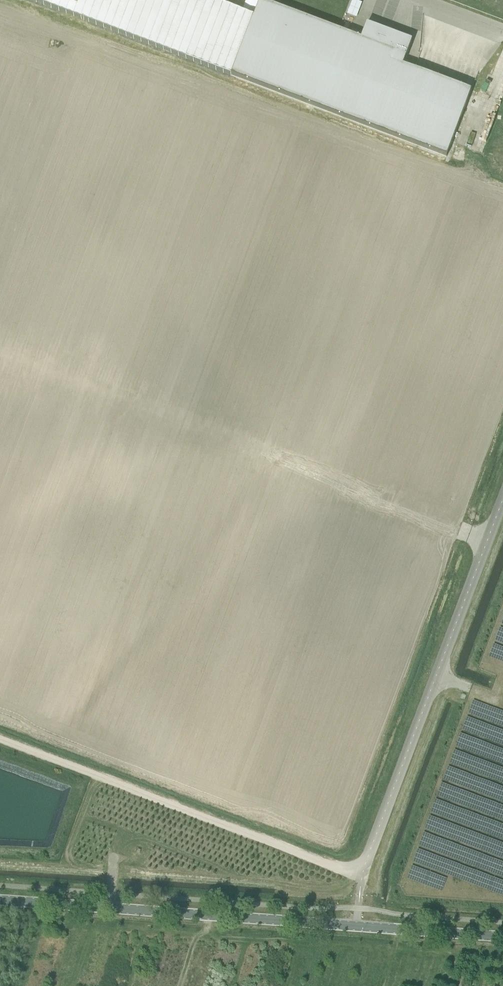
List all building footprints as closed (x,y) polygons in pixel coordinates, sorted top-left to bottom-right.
[(447,157),(471,91),(403,65),(412,41),(367,24),(361,39),(260,1),(254,17),(209,0),(33,0),(447,157)]
